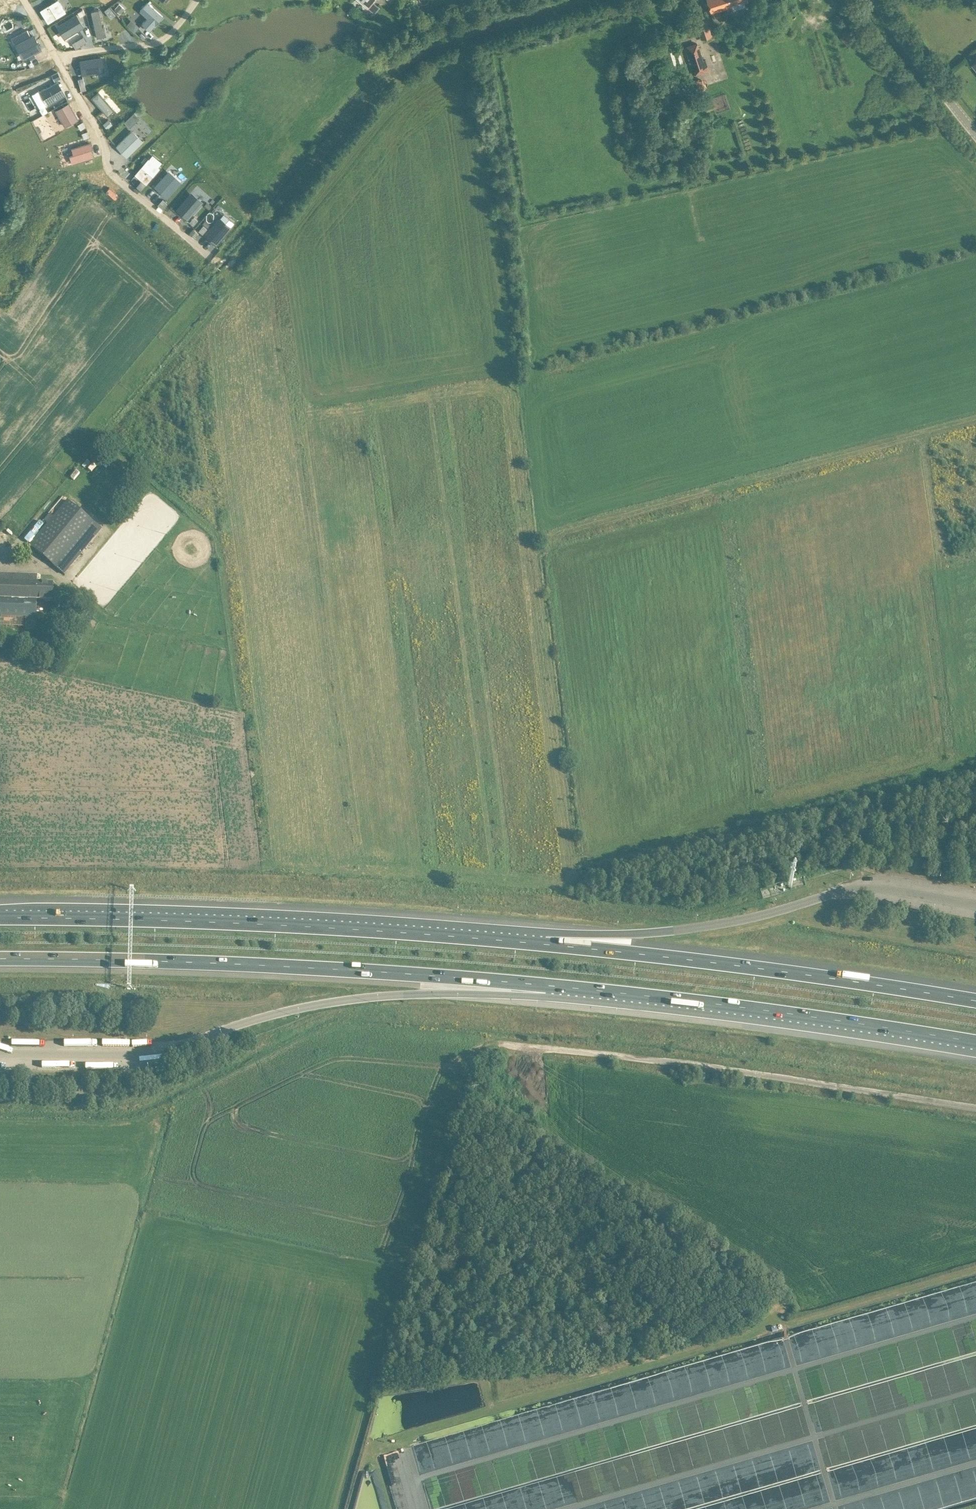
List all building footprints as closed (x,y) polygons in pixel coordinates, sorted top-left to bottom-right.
[(41,10),(48,22),(65,11),(58,0),(57,0),(41,10)] [(709,7),(711,12),(730,5),(730,4),(743,0),(707,0),(709,7)] [(148,2),(140,11),(148,17),(142,23),(150,30),(162,16),(148,2)] [(119,4),(115,8),(120,12),(124,8),(119,4)] [(109,6),(105,10),(108,14),(113,10),(109,6)] [(99,9),(91,11),(97,37),(97,36),(105,34),(103,26),(104,25),(102,25),(102,22),(99,9)] [(76,14),(59,25),(66,37),(84,26),(76,14)] [(695,18),(701,37),(712,34),(706,15),(695,18)] [(849,31),(841,38),(849,47),(857,40),(849,31)] [(33,35),(17,43),(25,58),(30,55),(34,53),(41,49),(33,35)] [(684,48),(693,74),(708,69),(705,60),(703,61),(697,43),(684,48)] [(102,71),(100,57),(80,61),(82,74),(102,71)] [(58,72),(52,74),(55,80),(60,77),(58,72)] [(45,88),(40,91),(43,96),(48,104),(65,94),(58,82),(45,89),(45,88)] [(114,110),(109,104),(109,102),(105,99),(104,99),(98,92),(92,97),(108,115),(114,110)] [(711,102),(704,104),(707,111),(714,109),(711,102)] [(69,103),(56,110),(65,126),(78,119),(69,103)] [(108,119),(103,123),(107,128),(112,124),(108,119)] [(128,134),(117,146),(127,156),(141,142),(134,134),(134,133),(132,131),(131,131),(128,133),(128,134)] [(74,154),(70,155),(73,163),(93,157),(90,149),(92,149),(90,143),(72,148),(74,154)] [(144,164),(136,174),(146,183),(159,167),(158,167),(162,162),(153,155),(149,159),(148,159),(144,164)] [(167,173),(155,186),(167,197),(179,184),(167,173)] [(190,193),(177,209),(187,218),(201,203),(190,193)] [(163,199),(159,204),(163,207),(167,203),(163,199)] [(218,218),(205,234),(216,243),(229,228),(234,221),(224,212),(218,218)] [(43,521),(47,524),(30,545),(64,574),(101,529),(67,500),(54,517),(49,513),(43,521)] [(6,617),(25,617),(25,629),(36,630),(36,599),(52,600),(53,582),(37,582),(37,575),(0,574),(0,616),(6,617)]
